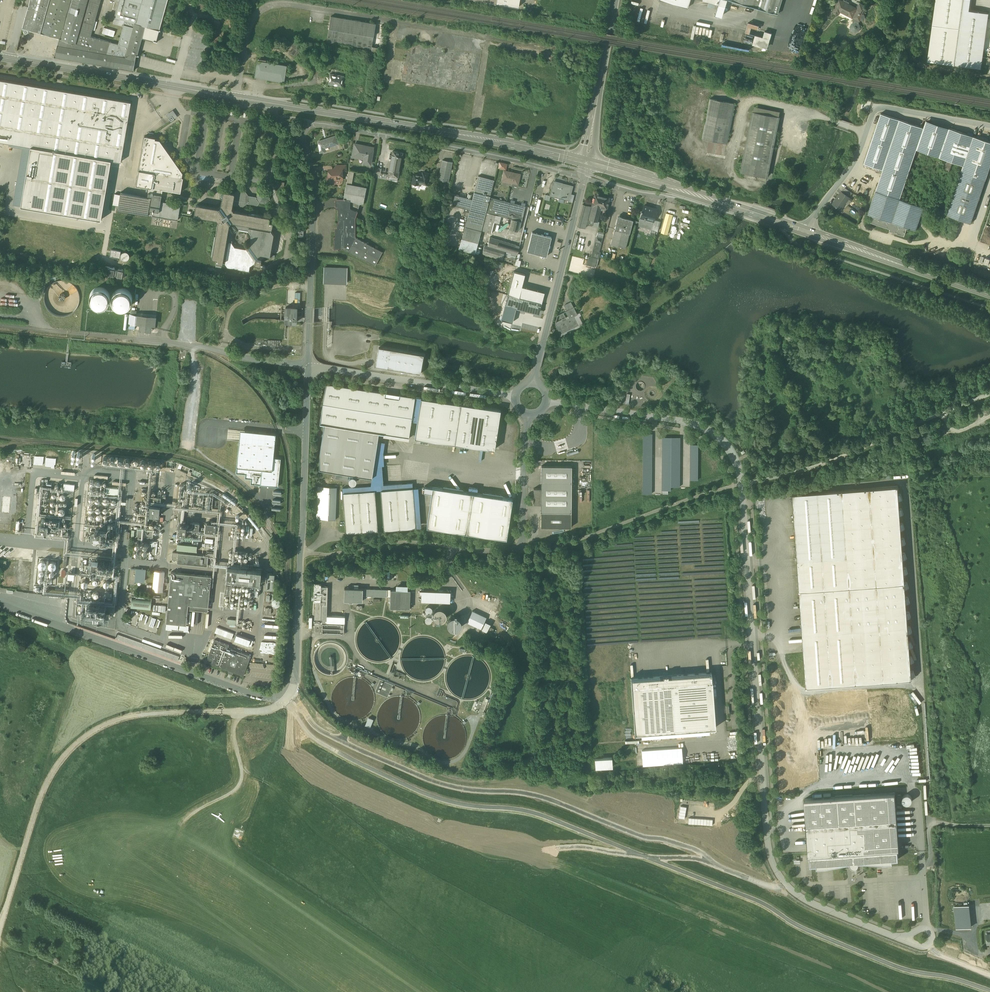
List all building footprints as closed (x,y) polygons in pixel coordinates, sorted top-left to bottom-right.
[(22,28),(40,33),(50,0),(31,0),(22,28)] [(40,33),(61,39),(73,0),(50,0),(40,33)] [(61,39),(77,44),(80,34),(90,0),(73,0),(61,39)] [(80,34),(91,37),(102,0),(90,0),(80,34)] [(124,25),(134,28),(141,3),(131,0),(119,0),(114,18),(125,21),(124,25)] [(141,3),(134,28),(126,58),(136,59),(136,55),(139,55),(146,30),(160,34),(169,0),(142,0),(141,3)] [(778,14),(782,0),(732,0),(778,14)] [(833,12),(839,15),(840,12),(852,18),(853,23),(851,24),(849,29),(854,33),(858,33),(861,27),(859,23),(860,21),(859,20),(866,7),(860,4),(858,8),(844,0),(839,0),(833,12)] [(969,10),(970,0),(936,0),(928,61),(981,68),(989,13),(969,10)] [(376,24),(332,16),(327,42),(372,50),(376,24)] [(748,22),(745,32),(756,35),(759,25),(748,22)] [(77,44),(61,39),(59,46),(126,58),(134,28),(124,25),(119,45),(91,37),(80,34),(77,44)] [(768,48),(771,32),(764,31),(763,36),(754,35),(752,45),(768,48)] [(126,58),(59,46),(55,57),(133,71),(136,59),(126,58)] [(286,65),(258,61),(255,76),(284,81),(286,65)] [(344,75),(331,73),(329,83),(343,86),(344,75)] [(0,79),(0,141),(31,146),(21,206),(101,220),(111,160),(121,162),(131,101),(0,79)] [(736,104),(711,99),(703,138),(727,143),(736,104)] [(173,110),(166,115),(170,121),(171,121),(178,117),(177,115),(173,110)] [(781,118),(753,112),(741,173),(769,179),(781,118)] [(880,113),(864,162),(882,169),(875,191),(899,199),(916,150),(963,166),(961,172),(985,181),(989,166),(989,142),(926,121),(923,128),(880,113)] [(149,187),(163,189),(180,192),(183,177),(181,177),(182,172),(159,140),(155,139),(155,137),(145,135),(136,184),(149,187)] [(333,136),(326,138),(318,141),(319,144),(320,152),(325,151),(324,147),(328,146),(338,143),(336,139),(334,139),(333,136)] [(373,148),(364,147),(365,146),(356,144),(355,153),(365,155),(364,161),(370,162),(373,148)] [(403,152),(392,150),(389,168),(399,170),(403,152)] [(454,162),(444,160),(440,181),(449,183),(454,162)] [(388,179),(388,174),(381,173),(382,167),(376,167),(375,177),(388,179)] [(337,169),(335,169),(333,171),(329,172),(329,175),(327,177),(327,180),(330,182),(333,182),(334,180),(342,179),(342,171),(337,171),(337,169)] [(517,173),(504,170),(502,181),(506,182),(506,181),(508,180),(513,182),(512,184),(518,186),(519,177),(520,177),(521,174),(517,173)] [(429,174),(423,172),(422,175),(414,173),(412,182),(418,184),(418,183),(427,184),(429,174)] [(985,181),(961,172),(946,215),(971,225),(985,181)] [(476,187),(462,239),(478,243),(486,212),(490,197),(494,180),(492,180),(478,176),(476,187)] [(563,183),(555,181),(553,189),(552,189),(550,196),(554,197),(555,194),(560,196),(562,185),(563,183)] [(367,188),(348,184),(344,198),(352,200),(363,203),(367,188)] [(572,188),(562,185),(560,196),(565,197),(564,199),(569,200),(572,188)] [(147,197),(121,192),(117,209),(178,220),(180,205),(161,201),(163,189),(149,187),(147,197)] [(239,190),(235,194),(233,209),(235,212),(245,214),(247,204),(258,206),(260,202),(266,203),(270,200),(270,195),(265,188),(257,192),(257,196),(249,195),(247,191),(239,190)] [(842,190),(837,197),(845,203),(850,197),(842,190)] [(899,199),(875,191),(868,214),(916,231),(923,208),(899,199)] [(233,209),(235,194),(225,192),(222,210),(197,206),(195,217),(218,220),(219,224),(214,259),(218,260),(218,263),(226,265),(228,268),(250,271),(251,266),(262,267),(263,263),(271,262),(275,236),(272,231),(274,224),(270,224),(271,219),(245,214),(235,212),(233,209)] [(610,198),(603,196),(595,195),(593,205),(602,207),(607,209),(610,198)] [(510,202),(490,197),(486,212),(486,213),(495,215),(500,216),(506,218),(510,202)] [(837,197),(832,203),(840,209),(845,203),(837,197)] [(352,200),(336,199),(336,207),(339,207),(339,221),(337,221),(336,236),(335,236),(335,248),(346,248),(376,265),(383,252),(356,235),(356,218),(359,211),(351,209),(352,200)] [(526,206),(510,202),(506,218),(511,219),(509,229),(517,231),(520,229),(521,226),(520,226),(526,207),(526,206)] [(592,207),(583,204),(578,226),(586,228),(587,224),(598,227),(599,222),(598,222),(589,220),(593,205),(592,207)] [(602,207),(593,205),(589,220),(598,222),(602,207)] [(656,209),(643,206),(642,211),(641,211),(641,212),(640,217),(645,219),(646,217),(653,219),(653,221),(654,220),(656,209)] [(495,215),(486,213),(482,230),(491,233),(494,221),(495,215)] [(666,213),(661,232),(667,234),(672,215),(666,213)] [(626,248),(632,219),(616,216),(611,244),(626,248)] [(646,217),(645,219),(640,217),(637,225),(651,229),(653,222),(654,222),(655,220),(654,220),(653,221),(653,219),(646,217)] [(655,220),(654,222),(653,222),(651,229),(652,229),(658,231),(660,221),(655,220)] [(551,237),(532,232),(527,251),(533,253),(547,256),(551,237)] [(520,246),(490,237),(488,246),(505,251),(503,255),(515,258),(516,254),(517,255),(520,246)] [(478,243),(462,239),(462,238),(459,249),(475,253),(478,243)] [(596,241),(591,258),(599,260),(601,253),(599,252),(602,243),(596,241)] [(505,251),(488,246),(484,245),(482,254),(502,260),(503,255),(505,251)] [(127,259),(129,252),(111,249),(109,256),(127,259)] [(989,259),(989,258),(982,256),(980,262),(988,264),(989,259)] [(110,267),(108,268),(107,274),(108,275),(113,276),(114,275),(116,276),(117,277),(122,278),(123,277),(125,277),(126,271),(125,271),(124,270),(119,269),(117,270),(116,269),(115,268),(110,267)] [(324,267),(324,282),(347,282),(347,268),(324,267)] [(512,275),(508,294),(519,297),(522,287),(525,275),(525,274),(513,271),(512,275)] [(78,293),(78,290),(73,283),(65,280),(56,280),(48,285),(45,292),(45,297),(47,299),(47,302),(57,307),(59,311),(59,307),(61,306),(64,306),(65,304),(68,302),(70,303),(74,300),(78,293)] [(130,291),(124,289),(119,289),(110,292),(108,290),(101,287),(98,287),(89,291),(87,297),(90,305),(101,309),(102,309),(105,309),(108,308),(108,304),(110,308),(111,308),(113,308),(117,309),(121,309),(130,306),(133,299),(133,297),(130,291)] [(543,293),(522,287),(519,297),(541,303),(541,302),(543,293)] [(571,302),(564,305),(567,311),(573,307),(571,302)] [(297,306),(285,306),(284,322),(297,323),(297,306)] [(567,319),(563,313),(560,315),(563,321),(556,325),(561,334),(572,328),(578,325),(574,316),(577,315),(573,307),(567,311),(566,311),(570,318),(567,319)] [(152,317),(142,316),(140,330),(150,331),(152,317)] [(426,356),(380,348),(377,367),(422,375),(426,356)] [(417,398),(327,384),(321,424),(325,424),(378,433),(411,438),(417,398)] [(503,412),(422,400),(416,439),(496,452),(503,412)] [(378,433),(325,424),(320,456),(320,469),(371,477),(378,433)] [(276,434),(240,430),(236,473),(245,474),(245,478),(251,479),(251,483),(278,486),(281,458),(273,457),(276,434)] [(652,433),(643,433),(643,494),(652,494),(652,433)] [(680,437),(662,437),(662,490),(671,490),(671,487),(680,487),(680,437)] [(689,480),(698,480),(699,445),(689,445),(689,480)] [(566,450),(567,455),(579,452),(577,446),(566,450)] [(132,457),(102,454),(101,463),(131,466),(132,457)] [(572,466),(541,466),(541,509),(571,509),(572,466)] [(373,486),(344,489),(347,534),(379,532),(376,492),(382,492),(385,532),(422,529),(419,488),(414,489),(414,483),(385,485),(384,467),(375,467),(373,486)] [(107,480),(89,478),(89,485),(106,487),(107,487),(107,480)] [(9,512),(10,496),(9,496),(10,489),(0,488),(0,511),(9,512)] [(514,500),(434,488),(428,528),(508,540),(514,500)] [(897,489),(792,496),(805,690),(910,682),(897,489)] [(336,499),(317,498),(316,519),(335,520),(336,499)] [(133,554),(150,555),(151,523),(159,523),(159,505),(145,504),(144,528),(137,528),(136,535),(140,536),(140,540),(137,540),(137,542),(133,541),(133,554)] [(571,509),(541,509),(541,527),(571,527),(571,509)] [(171,562),(208,565),(208,554),(213,555),(215,523),(204,522),(204,526),(199,526),(199,522),(191,522),(191,524),(177,523),(175,548),(197,550),(197,543),(200,543),(200,533),(208,533),(208,543),(204,543),(204,546),(208,546),(207,554),(172,552),(171,562)] [(96,539),(96,536),(95,535),(96,528),(90,526),(88,538),(96,539)] [(230,581),(259,584),(260,569),(250,568),(250,564),(260,565),(261,558),(253,557),(253,553),(231,551),(231,555),(229,555),(229,560),(230,560),(230,566),(225,566),(223,579),(225,580),(225,585),(229,586),(230,581)] [(37,557),(35,591),(76,594),(75,607),(73,612),(75,615),(108,617),(114,603),(110,594),(100,598),(99,598),(95,589),(82,589),(81,593),(74,590),(73,587),(67,587),(65,581),(63,582),(63,579),(62,578),(62,585),(59,586),(55,585),(56,580),(54,578),(55,573),(56,573),(55,571),(57,568),(57,558),(37,557)] [(136,568),(135,580),(145,581),(146,569),(136,568)] [(152,591),(163,592),(165,572),(154,570),(152,591)] [(211,576),(171,572),(166,622),(186,624),(188,609),(208,611),(211,576)] [(274,573),(266,573),(266,588),(274,589),(274,573)] [(321,584),(314,584),(313,623),(345,624),(345,617),(327,617),(328,587),(321,587),(321,584)] [(387,597),(387,590),(344,589),(344,601),(362,602),(363,597),(387,597)] [(410,591),(390,590),(390,609),(410,610),(410,591)] [(481,590),(478,595),(493,602),(496,597),(481,590)] [(450,592),(420,591),(420,594),(421,594),(421,602),(450,603),(450,592)] [(152,599),(132,597),(131,608),(151,610),(152,599)] [(431,621),(442,622),(444,610),(431,608),(431,607),(426,606),(424,622),(430,623),(431,621)] [(486,618),(472,611),(467,623),(481,630),(486,618)] [(452,615),(445,626),(455,632),(462,621),(452,615)] [(122,622),(121,630),(129,632),(131,624),(122,622)] [(216,626),(214,633),(231,638),(233,631),(216,626)] [(134,643),(136,638),(106,628),(105,634),(134,643)] [(235,634),(234,640),(251,645),(253,639),(235,634)] [(214,639),(206,661),(228,669),(243,675),(248,661),(251,655),(228,647),(229,644),(214,639)] [(158,653),(160,646),(143,640),(140,647),(158,653)] [(711,673),(631,679),(635,733),(716,727),(711,673)] [(393,685),(380,680),(375,692),(388,698),(393,685)] [(400,696),(377,700),(389,703),(390,707),(391,703),(391,705),(396,706),(396,708),(398,709),(399,714),(402,701),(401,701),(400,698),(402,699),(405,698),(405,701),(404,701),(405,706),(407,701),(406,700),(410,699),(406,698),(405,696),(401,696),(400,696)] [(482,704),(475,702),(471,711),(479,713),(482,704)] [(368,717),(365,725),(370,727),(372,723),(373,719),(368,717)] [(594,758),(594,767),(612,767),(612,757),(594,758)] [(895,787),(804,794),(809,851),(898,844),(895,787)] [(898,803),(911,802),(911,794),(901,795),(901,794),(897,794),(898,803)] [(899,857),(898,844),(809,851),(810,865),(851,862),(851,866),(860,866),(860,863),(893,861),(892,857),(899,857)] [(954,906),(956,929),(971,928),(969,905),(954,906)]
